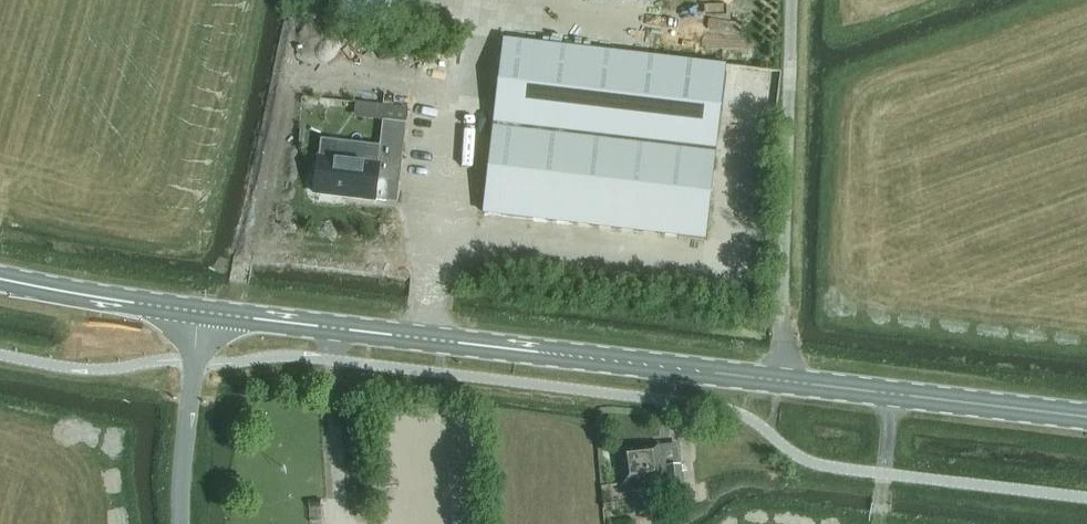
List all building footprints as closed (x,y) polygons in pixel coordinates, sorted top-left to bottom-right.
[(745,0),(673,0),(673,1),(676,1),(672,29),(733,38),(731,49),(738,50),(745,0)] [(541,19),(566,22),(567,11),(542,8),(541,19)] [(705,239),(726,65),(505,39),(485,213),(705,239)] [(315,193),(397,203),(407,123),(406,123),(408,109),(386,106),(384,121),(378,163),(319,156),(315,193)] [(678,444),(658,446),(620,450),(624,484),(629,484),(635,493),(647,492),(650,481),(663,479),(666,504),(685,502),(681,466),(678,444)]
